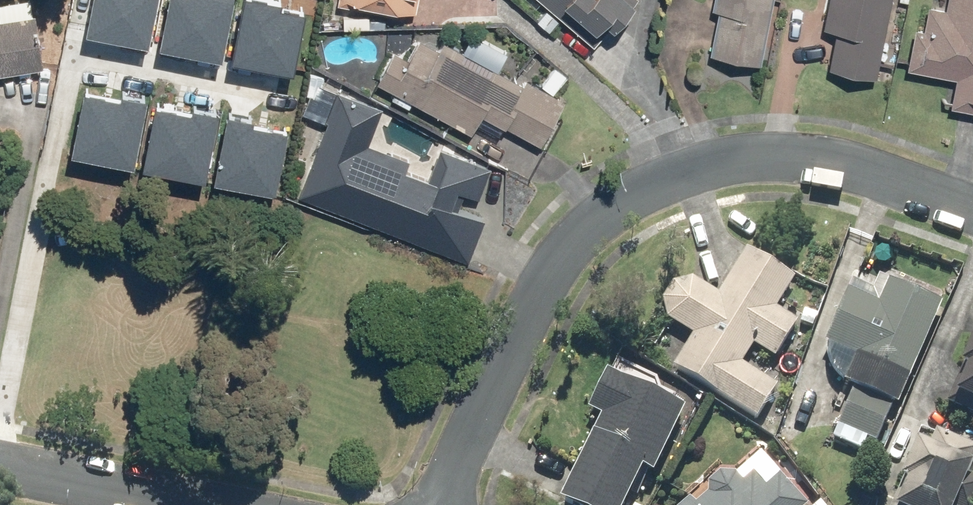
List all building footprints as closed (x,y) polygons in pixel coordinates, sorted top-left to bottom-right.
[(88,18),(151,32),(158,0),(92,0),(88,18)] [(164,31),(226,46),(237,0),(171,0),(164,31)] [(299,61),(312,8),(276,0),(248,0),(237,47),(299,61)] [(334,1),(411,18),(415,0),(334,0),(334,1)] [(583,33),(608,0),(541,0),(583,33)] [(709,50),(764,62),(777,0),(719,0),(709,50)] [(827,67),(876,75),(889,0),(838,0),(827,67)] [(972,103),(972,0),(951,0),(950,3),(934,0),(929,24),(921,22),(913,62),(963,72),(958,100),(972,103)] [(38,67),(28,14),(0,19),(0,73),(38,67)] [(553,107),(419,42),(397,88),(531,152),(553,107)] [(86,83),(73,136),(136,151),(150,91),(123,85),(121,92),(86,83)] [(334,115),(302,191),(471,260),(489,215),(465,205),(470,195),(463,192),(466,185),(484,193),(496,164),(449,144),(436,175),(413,165),(417,156),(376,140),(390,106),(343,87),(332,114),(334,115)] [(158,97),(146,150),(209,165),(223,105),(195,99),(194,106),(158,97)] [(218,162),(281,177),(293,124),(258,116),(260,109),(232,103),(218,162)] [(793,327),(768,312),(788,281),(742,252),(715,295),(680,274),(655,316),(689,336),(669,368),(705,391),(704,394),(752,422),(770,390),(733,368),(747,346),(773,362),(793,327)] [(843,296),(821,347),(852,360),(841,388),(893,409),(934,310),(882,289),(874,309),(843,296)] [(967,333),(938,407),(955,413),(955,414),(972,421),(972,336),(967,333)] [(665,439),(677,413),(599,377),(582,414),(595,420),(553,504),(617,504),(633,473),(648,480),(667,440),(665,439)] [(896,504),(953,504),(972,461),(972,452),(930,432),(896,504)] [(774,478),(761,489),(750,476),(737,488),(726,473),(686,504),(798,504),(774,478)]
